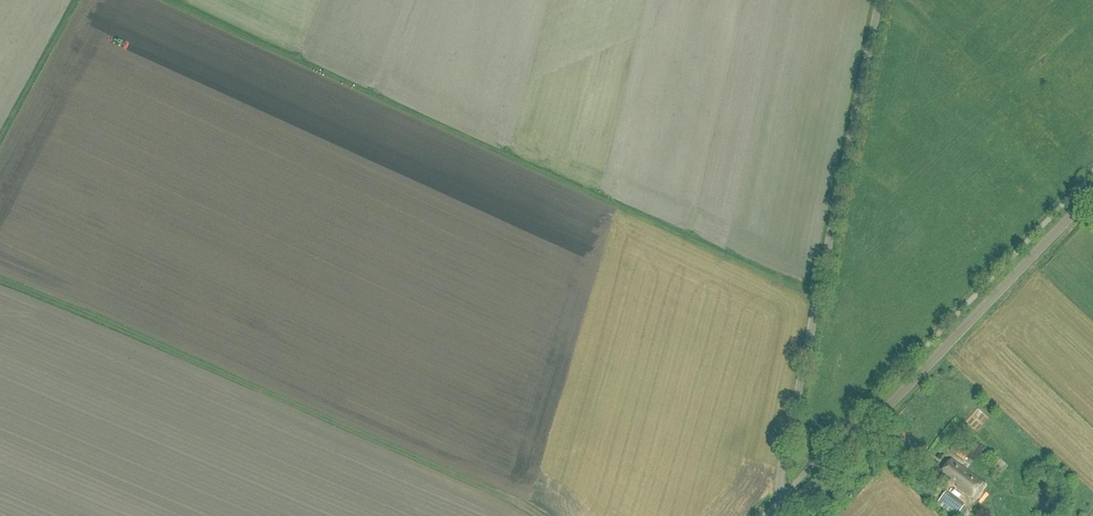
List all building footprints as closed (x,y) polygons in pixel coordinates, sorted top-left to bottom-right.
[(973,499),(984,484),(952,460),(943,472),(952,479),(951,481),(958,486),(957,487),(973,499)] [(984,489),(978,497),(984,501),(990,494),(984,489)] [(946,492),(937,505),(953,515),(958,515),(965,506),(946,492)]
